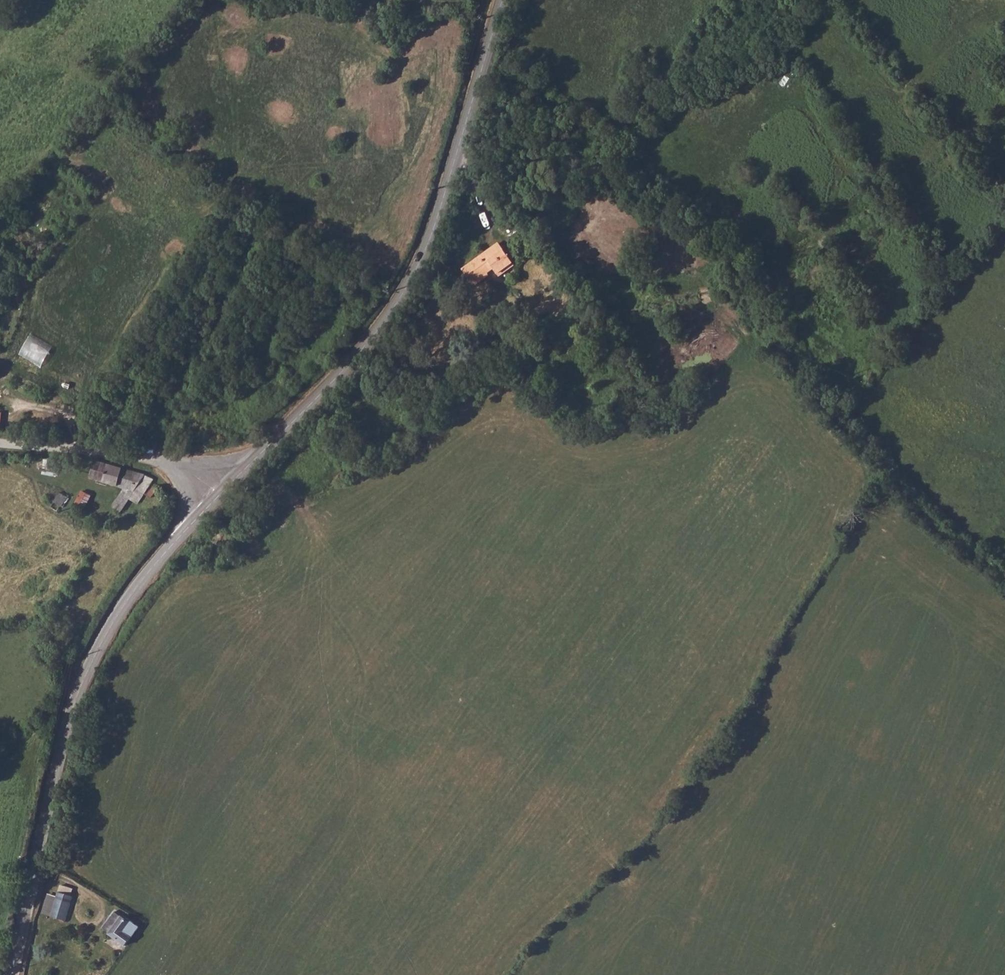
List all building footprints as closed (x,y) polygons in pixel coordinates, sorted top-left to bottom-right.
[(500,249),(467,272),(464,274),(477,292),(482,288),(490,283),(488,280),(497,275),(501,280),(515,270),(500,249)] [(7,433),(9,413),(0,412),(0,432),(7,433)] [(112,510),(119,514),(127,501),(135,505),(153,481),(137,474),(92,462),(88,479),(122,490),(112,510)] [(82,494),(77,508),(86,511),(90,498),(82,494)] [(58,495),(53,505),(60,509),(65,500),(58,495)] [(54,654),(46,639),(35,644),(40,659),(54,654)] [(58,898),(51,922),(65,925),(71,902),(58,898)] [(103,931),(127,946),(134,936),(139,929),(115,913),(103,931)]
